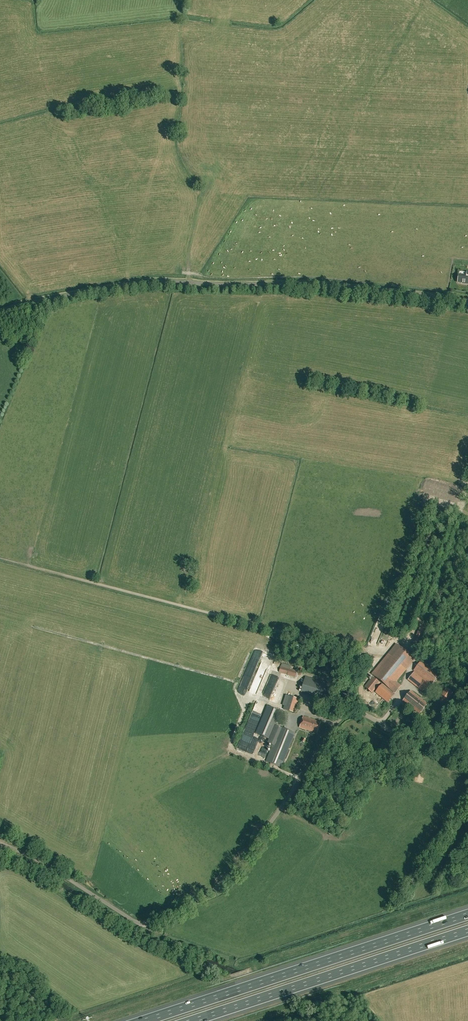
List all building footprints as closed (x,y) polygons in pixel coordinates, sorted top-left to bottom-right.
[(467,272),(466,275),(458,275),(457,282),(465,283),(467,284),(467,272)] [(419,650),(425,634),(418,631),(411,648),(419,650)] [(395,682),(406,669),(415,659),(396,644),(388,654),(372,674),(391,689),(396,683),(395,682)] [(431,684),(433,682),(439,674),(437,672),(437,671),(422,659),(413,670),(431,684)] [(297,671),(274,664),(273,670),(287,674),(296,677),(297,671)] [(424,693),(431,684),(414,671),(408,680),(424,693)] [(372,693),(380,683),(373,676),(365,687),(372,693)] [(321,697),(325,684),(305,678),(301,691),(321,697)] [(396,683),(391,689),(395,692),(399,686),(396,683)] [(388,702),(394,694),(382,684),(376,692),(388,702)] [(447,700),(453,692),(446,688),(443,693),(444,693),(443,695),(442,695),(439,700),(444,703),(447,700)] [(419,713),(427,704),(411,691),(403,701),(419,713)] [(296,713),(300,699),(287,695),(283,708),(284,709),(296,713)] [(275,725),(281,711),(267,705),(255,733),(269,738),(269,739),(275,725)] [(317,733),(321,722),(303,716),(299,727),(317,733)] [(280,727),(275,725),(269,739),(269,738),(267,743),(272,745),(280,727)] [(281,767),(283,761),(286,762),(289,754),(287,753),(295,733),(280,727),(272,745),(270,751),(266,761),(281,767)] [(277,977),(291,972),(289,968),(276,973),(277,977)]
